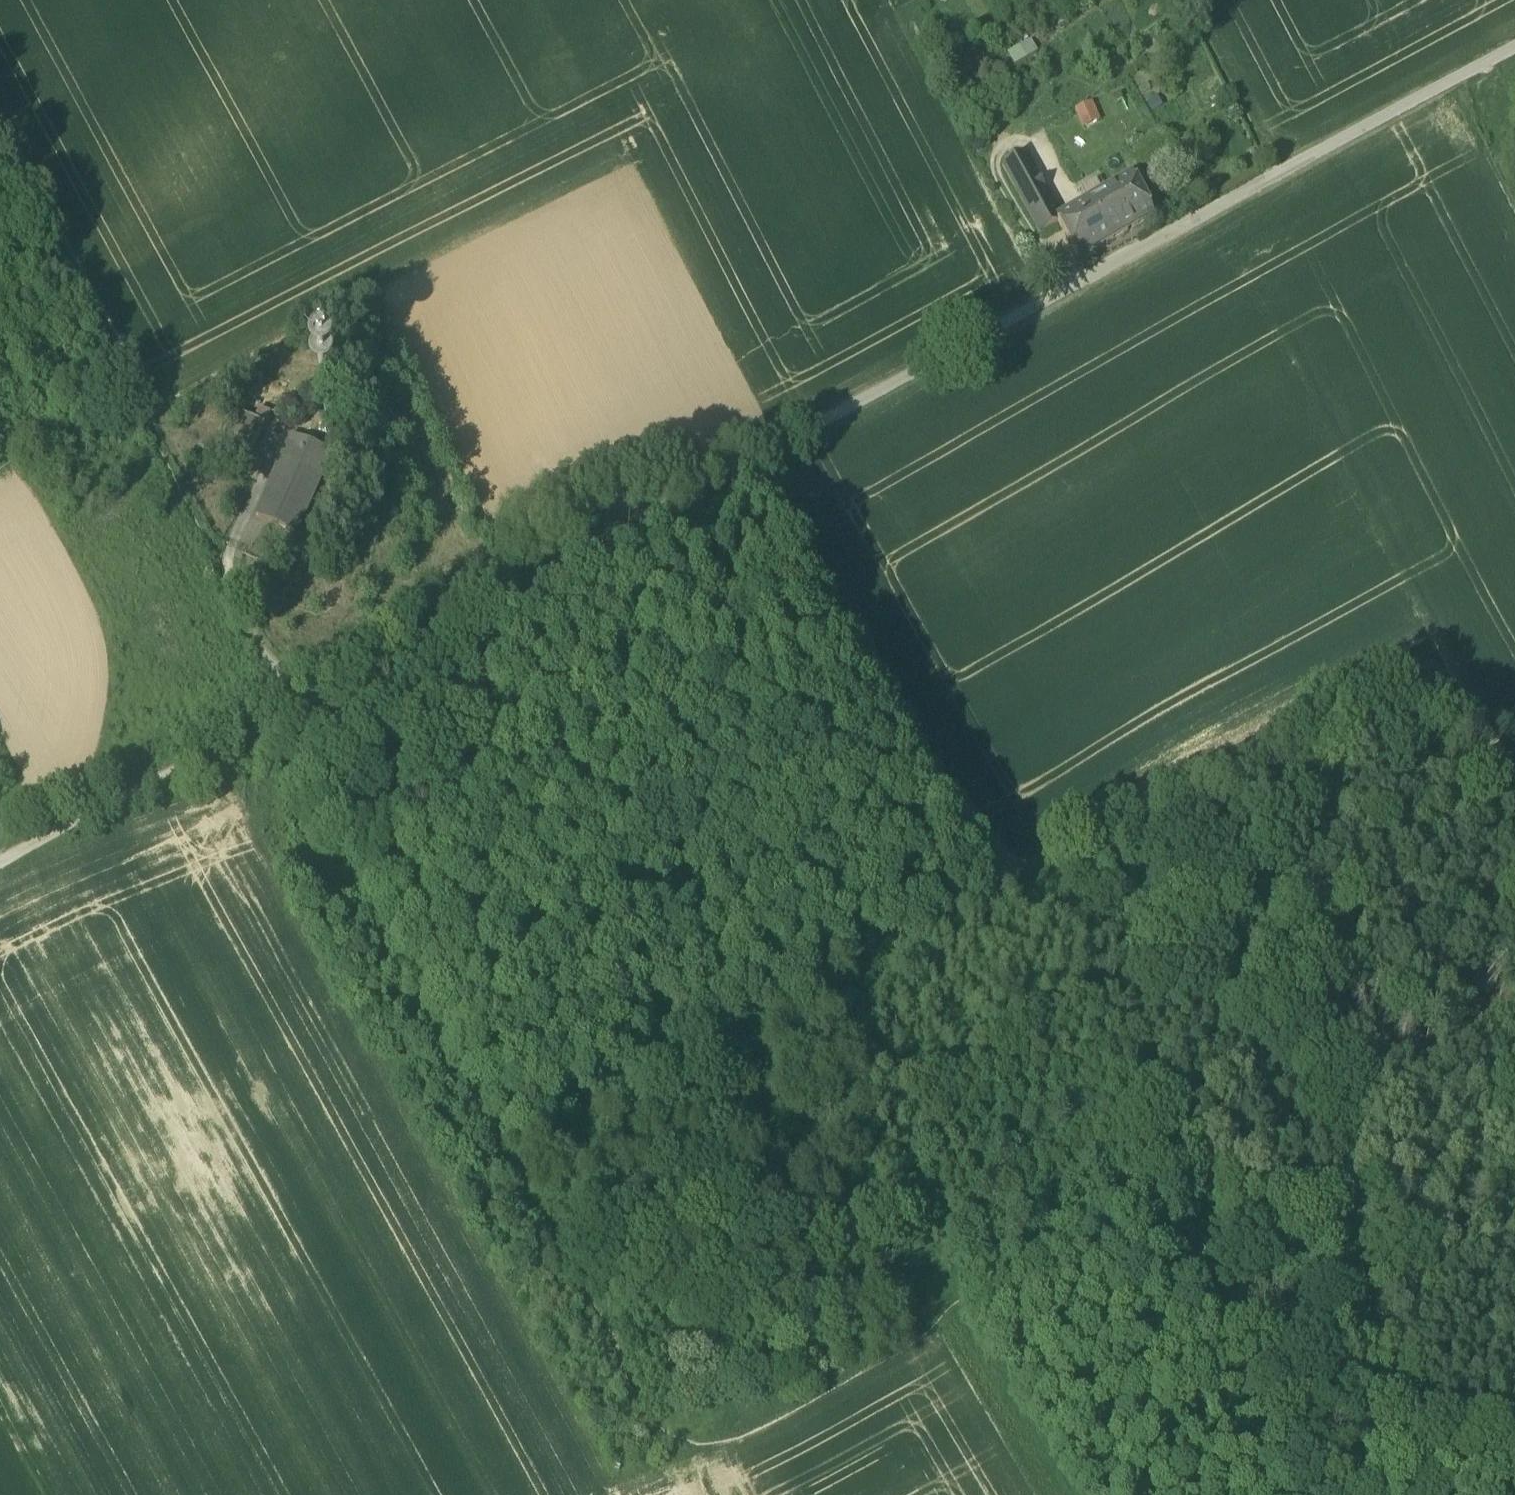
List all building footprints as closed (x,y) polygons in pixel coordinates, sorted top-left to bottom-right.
[(1030,36),(1006,48),(1013,61),(1036,49),(1030,36)] [(1075,103),(1080,123),(1098,118),(1093,98),(1075,103)] [(1089,202),(1059,218),(1052,206),(1054,205),(1024,149),(1004,160),(1040,228),(1059,218),(1078,255),(1109,239),(1089,202)] [(1089,202),(1109,239),(1152,215),(1132,179),(1089,202)] [(220,452),(238,460),(258,414),(241,406),(220,452)] [(256,508),(294,526),(330,451),(293,433),(256,508)]
